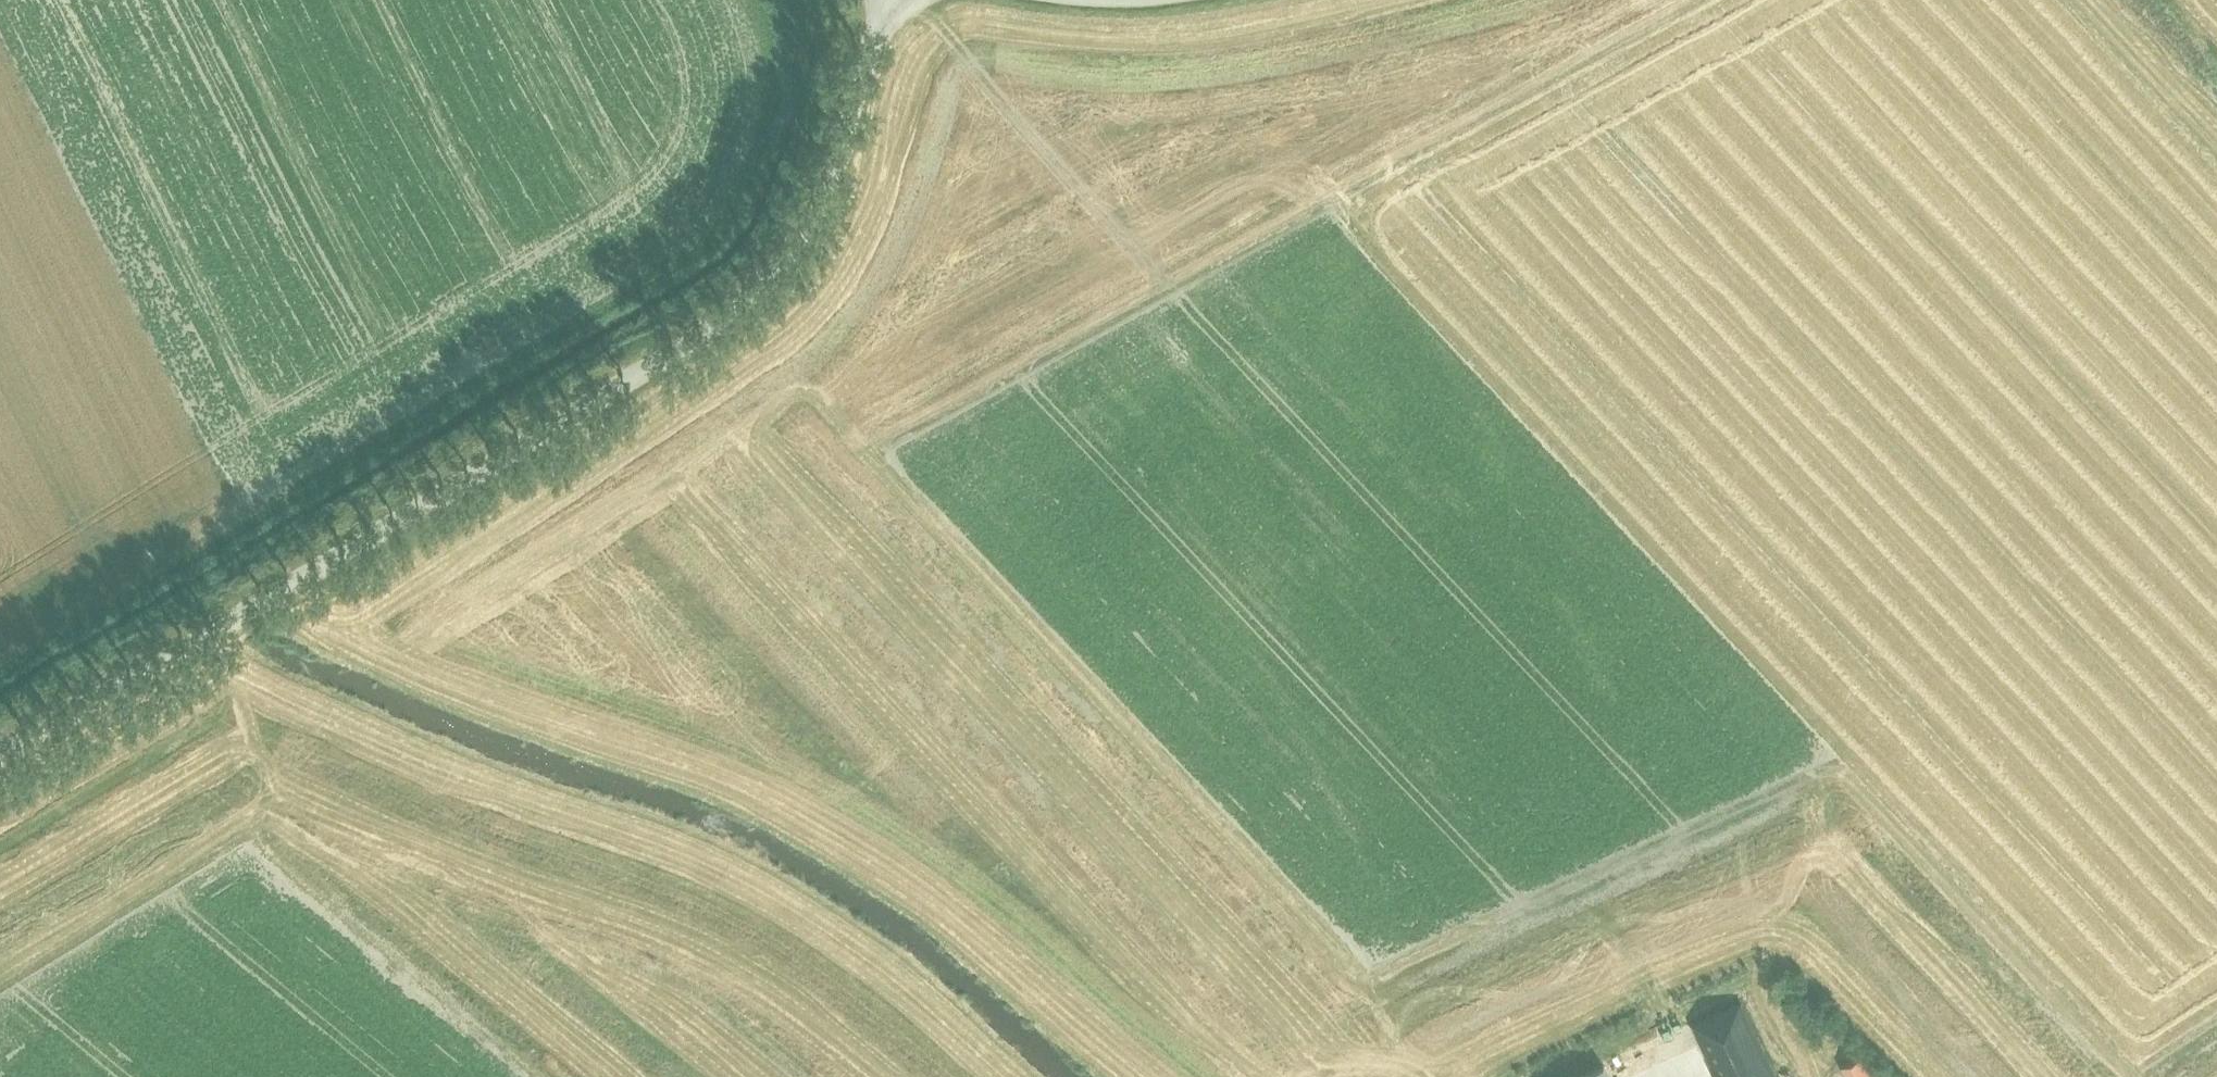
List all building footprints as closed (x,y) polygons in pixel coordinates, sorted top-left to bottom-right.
[(1739,1002),(1691,1024),(1716,1076),(1774,1076),(1739,1002)] [(1859,1057),(1841,1065),(1846,1076),(1869,1076),(1859,1057)] [(1573,1076),(1608,1076),(1602,1063),(1573,1076)]
